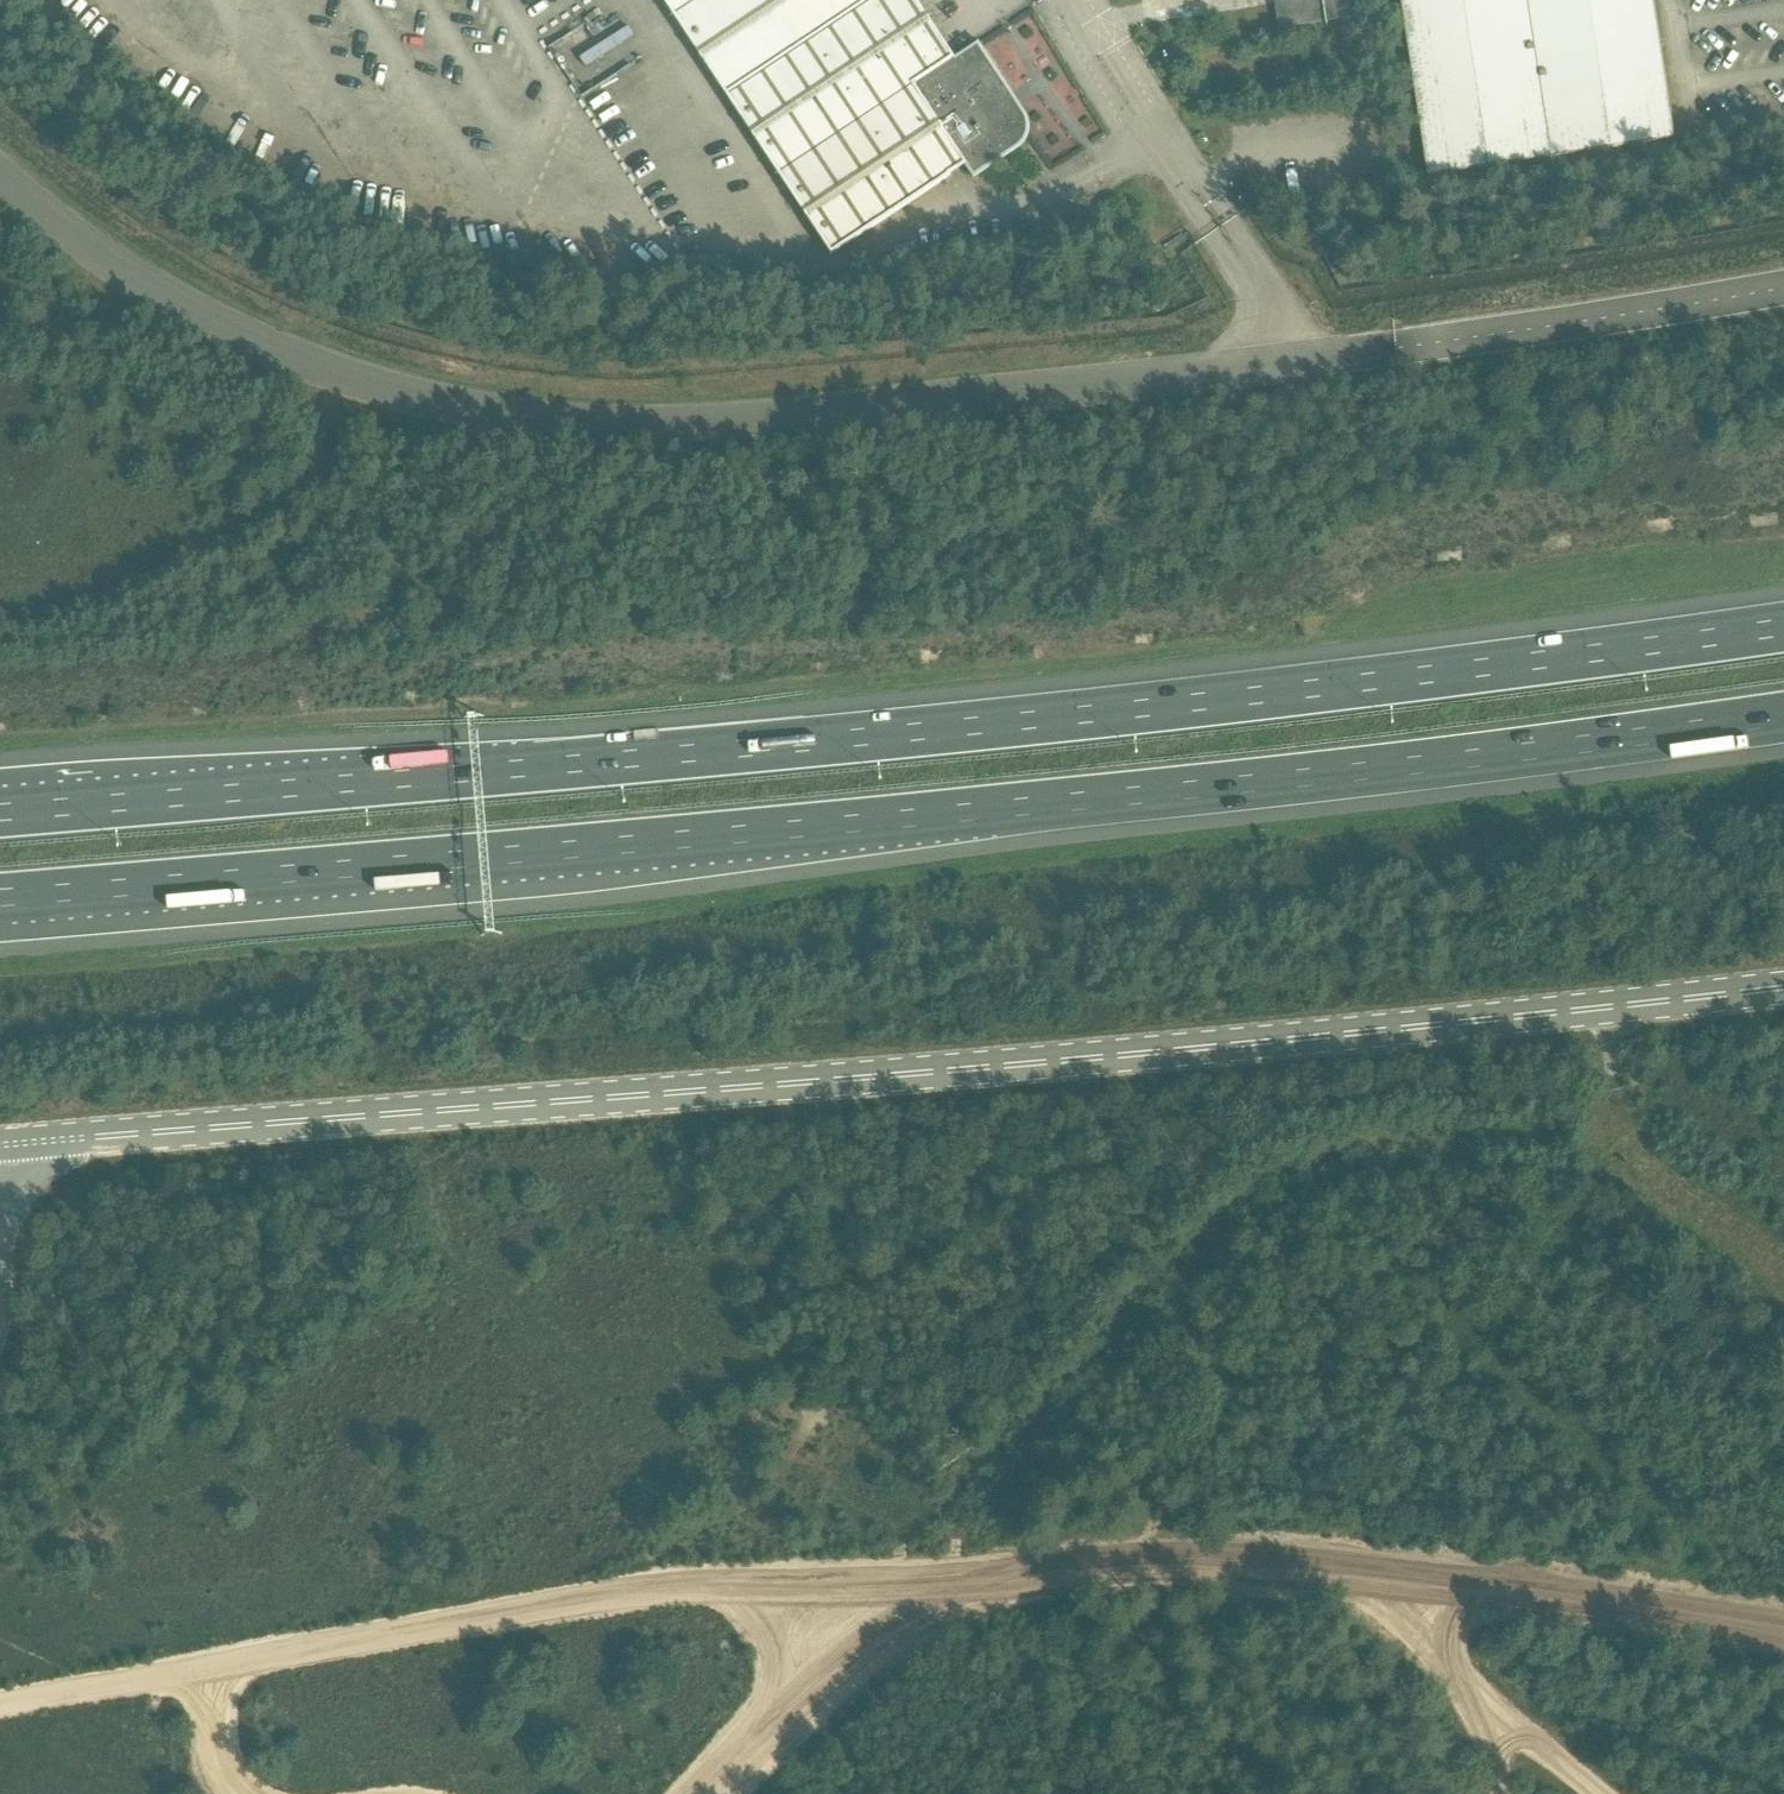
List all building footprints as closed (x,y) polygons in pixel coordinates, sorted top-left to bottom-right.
[(832,255),(965,165),(974,177),(1022,145),(1027,138),(1029,130),(1029,124),(1027,117),(1021,107),(978,42),(955,58),(917,0),(664,0),(832,255)] [(1279,30),(1352,18),(1350,0),(1296,0),(1276,3),(1279,30)] [(1429,176),(1675,138),(1654,0),(1401,0),(1428,176),(1429,176)]
